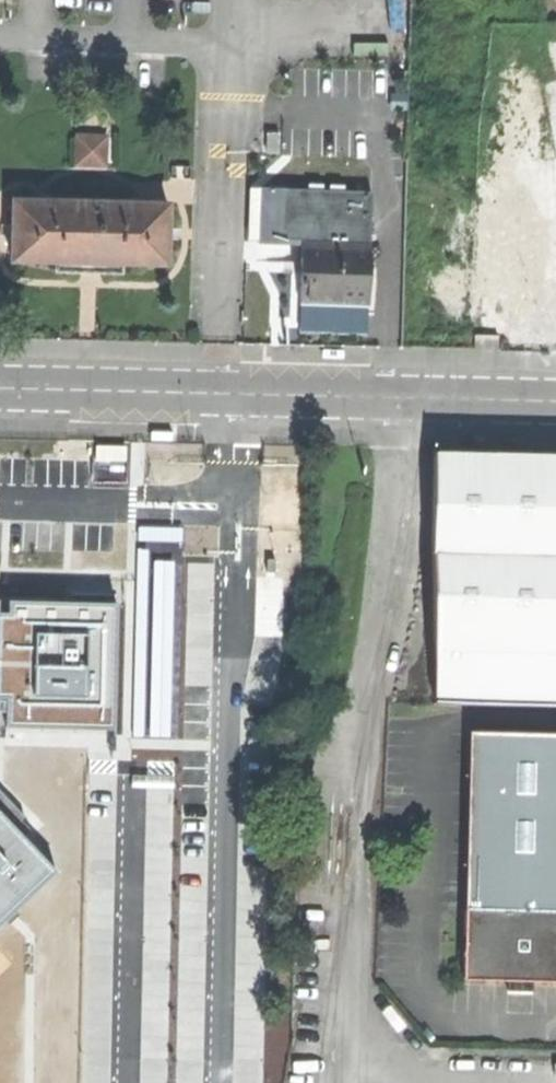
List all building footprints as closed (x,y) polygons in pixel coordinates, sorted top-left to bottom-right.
[(82,166),(115,165),(115,131),(81,132),(82,166)] [(491,332),(553,331),(552,308),(555,308),(555,198),(490,199),(491,332)] [(163,263),(165,203),(10,199),(9,259),(54,261),(53,271),(87,272),(118,272),(118,262),(163,263)] [(298,300),(365,302),(366,244),(299,242),(298,300)] [(128,485),(128,445),(92,444),(90,484),(128,485)] [(428,702),(555,705),(555,454),(433,452),(428,702)] [(177,737),(182,527),(138,525),(133,738),(177,737)] [(115,728),(122,605),(14,602),(14,614),(0,614),(0,726),(115,728)] [(555,979),(555,731),(468,729),(461,977),(505,978),(530,979),(555,979)] [(51,869),(0,815),(0,920),(51,869)] [(60,845),(68,854),(77,845),(69,836),(60,845)] [(530,991),(530,979),(505,978),(505,991),(530,991)]
